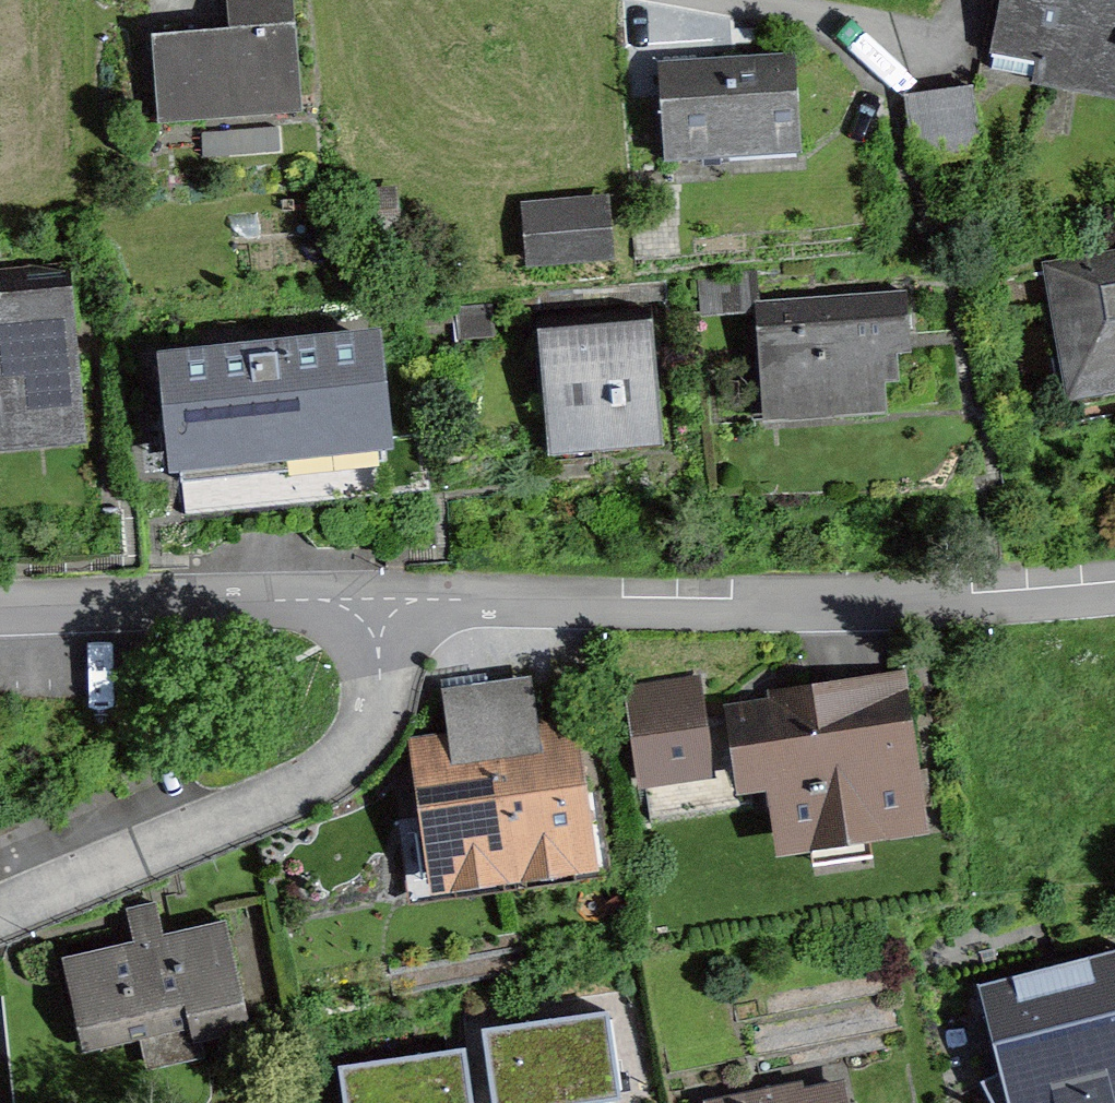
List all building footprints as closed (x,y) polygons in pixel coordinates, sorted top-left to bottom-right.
[(158,51),(165,133),(298,122),(289,0),(231,0),(234,45),(158,51)] [(1001,47),(1061,58),(1054,93),(1114,104),(1114,0),(1010,0),(1001,47)] [(796,71),(663,76),(667,169),(799,164),(796,71)] [(967,99),(915,105),(922,169),(974,163),(967,99)] [(602,206),(526,214),(532,272),(608,264),(602,206)] [(1051,275),(1069,397),(1114,390),(1114,265),(1051,275)] [(0,306),(0,454),(78,448),(68,301),(0,306)] [(905,306),(759,315),(766,431),(885,424),(882,370),(909,369),(905,306)] [(652,340),(547,348),(555,457),(660,449),(652,340)] [(375,342),(168,362),(180,490),(387,470),(375,342)] [(486,685),(512,878),(596,867),(578,731),(535,737),(527,680),(486,685)] [(774,713),(736,718),(746,797),(776,793),(785,858),(925,840),(903,682),(772,700),(774,713)] [(435,888),(512,878),(486,685),(447,691),(454,746),(417,752),(435,888)] [(698,688),(632,696),(642,784),(708,777),(698,688)] [(221,932),(59,966),(81,1072),(243,1037),(221,932)] [(489,1036),(498,1102),(621,1102),(611,1021),(489,1036)] [(1008,1071),(1016,1102),(1114,1102),(1114,1042),(1008,1071)] [(340,1076),(343,1102),(466,1102),(461,1061),(340,1076)] [(785,1102),(851,1102),(849,1091),(785,1102)]
